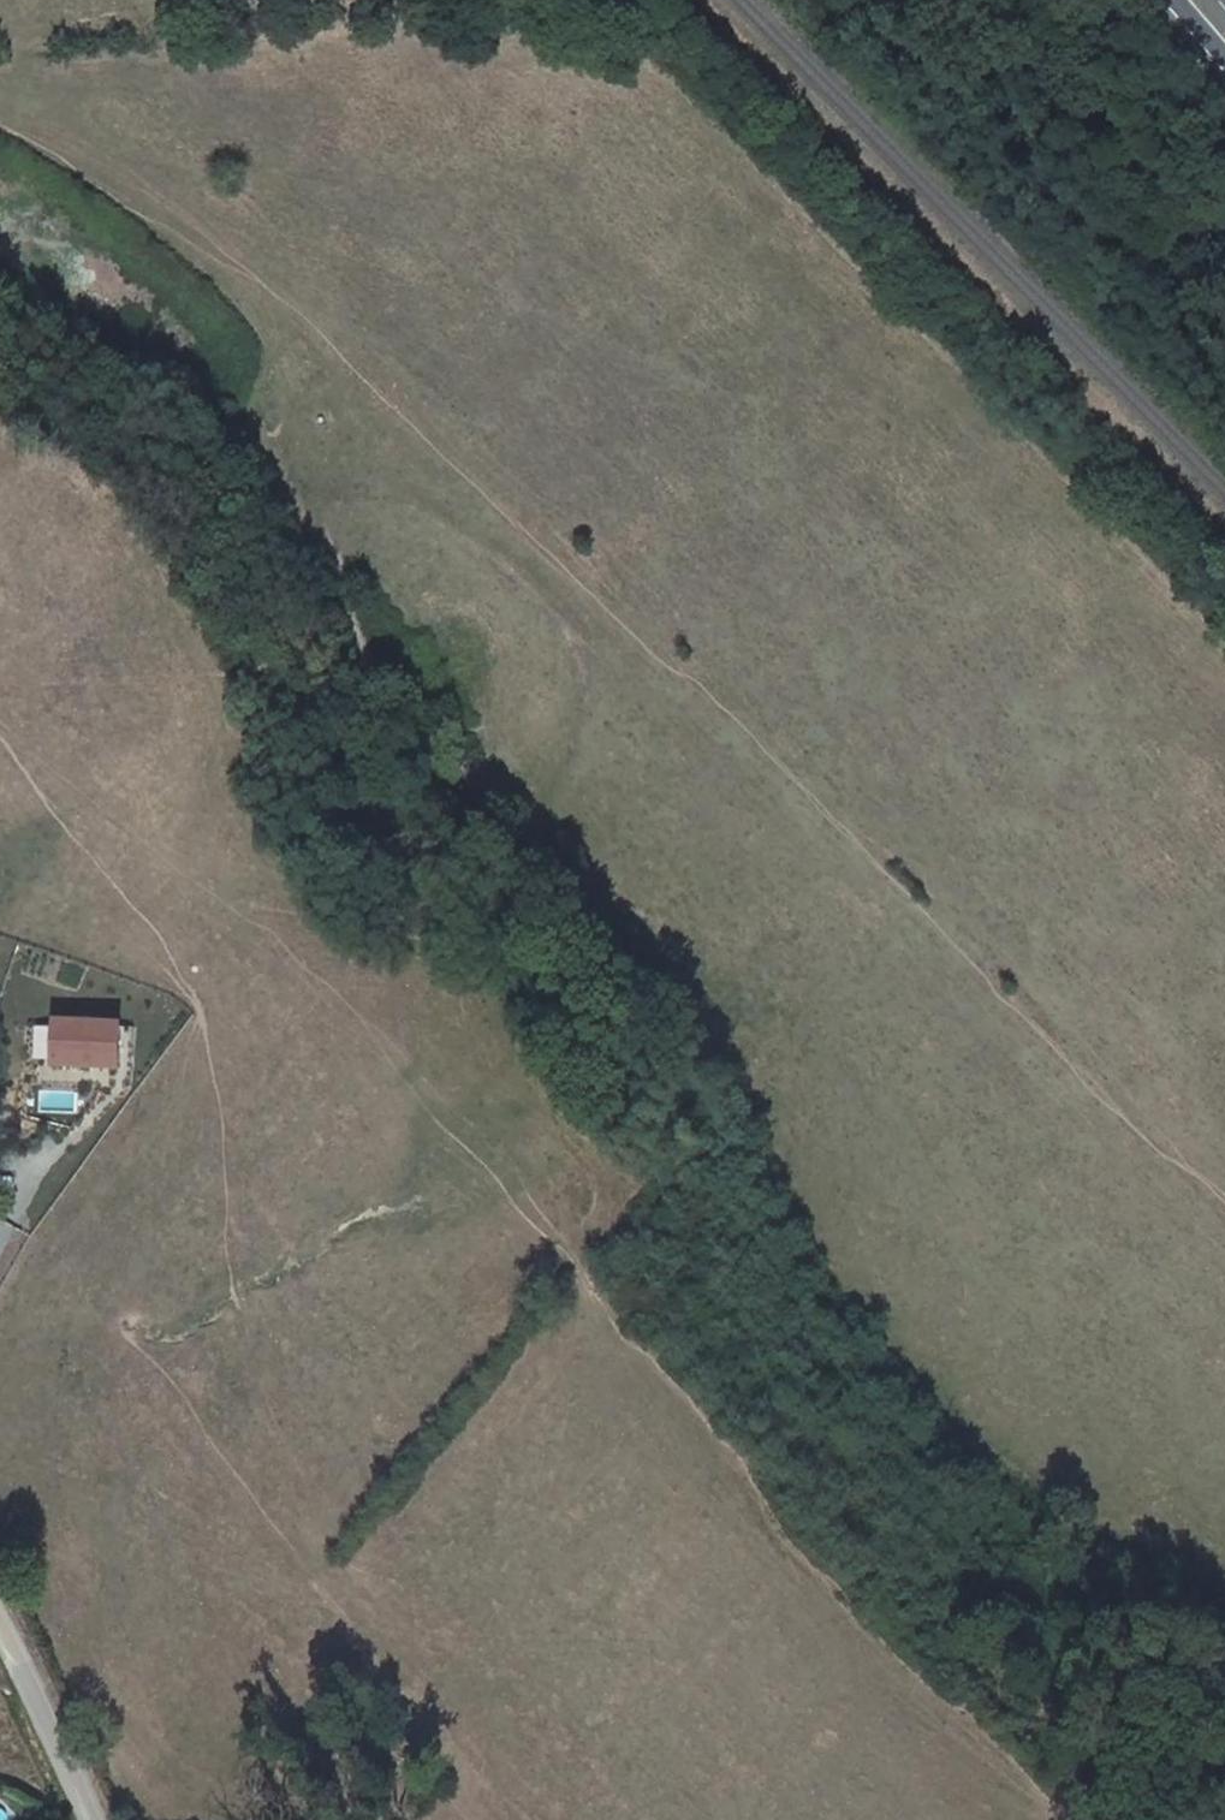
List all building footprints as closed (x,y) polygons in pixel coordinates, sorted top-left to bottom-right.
[(138,1033),(74,1025),(69,1066),(133,1074),(138,1033)]
